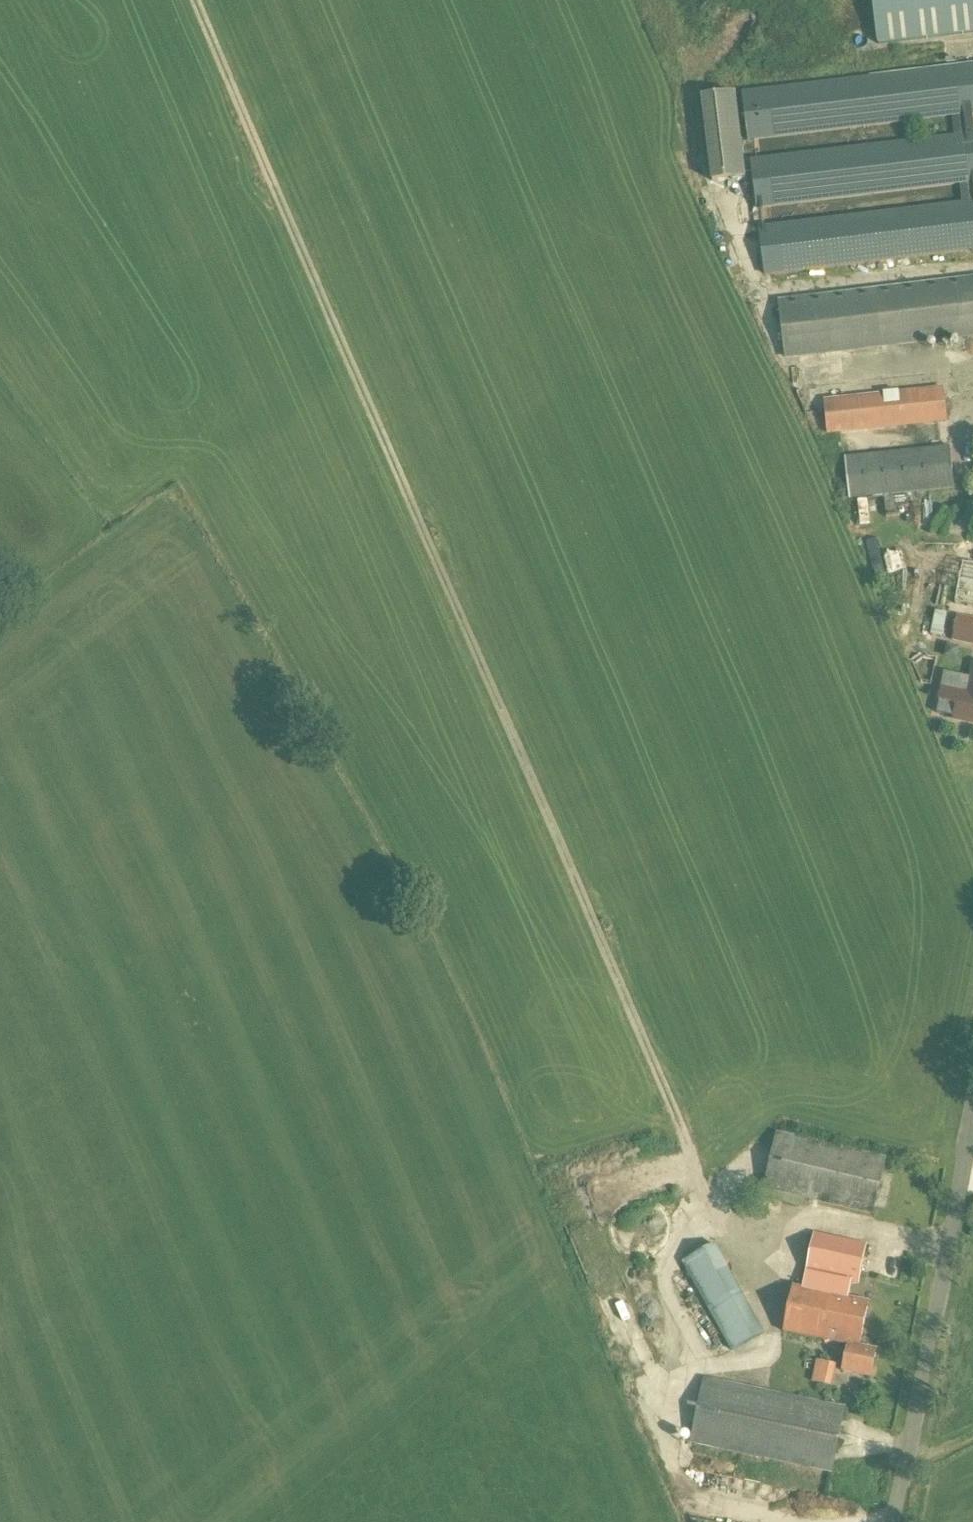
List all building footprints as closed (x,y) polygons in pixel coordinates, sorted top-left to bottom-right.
[(877,45),(972,33),(972,0),(873,0),(877,45)] [(967,65),(742,92),(750,143),(953,118),(955,135),(751,159),(757,211),(960,186),(962,201),(759,225),(766,276),(972,251),(972,64),(967,65)] [(736,92),(702,96),(713,181),(746,177),(736,92)] [(972,337),(972,277),(779,300),(786,359),(972,337)] [(828,435),(948,422),(944,387),(824,399),(828,435)] [(850,500),(955,489),(951,446),(846,456),(850,500)] [(956,602),(972,606),(972,565),(964,563),(956,602)] [(957,615),(951,643),(972,647),(972,618),(957,615)] [(968,693),(942,688),(938,706),(956,710),(954,719),(972,723),(972,670),(968,693)] [(777,1131),(764,1190),(874,1216),(888,1158),(777,1131)] [(784,1332),(824,1341),(835,1297),(849,1299),(850,1298),(852,1284),(860,1285),(868,1243),(815,1233),(807,1270),(803,1287),(794,1285),(784,1332)] [(682,1261),(732,1351),(764,1334),(715,1244),(682,1261)] [(824,1341),(848,1346),(849,1346),(852,1333),(863,1336),(871,1302),(850,1298),(849,1299),(835,1297),(824,1341)] [(848,1346),(842,1372),(872,1378),(878,1350),(861,1346),(863,1336),(852,1333),(849,1346),(848,1346)] [(824,1358),(819,1381),(838,1385),(843,1362),(824,1358)] [(704,1376),(691,1444),(833,1473),(847,1406),(704,1376)]
